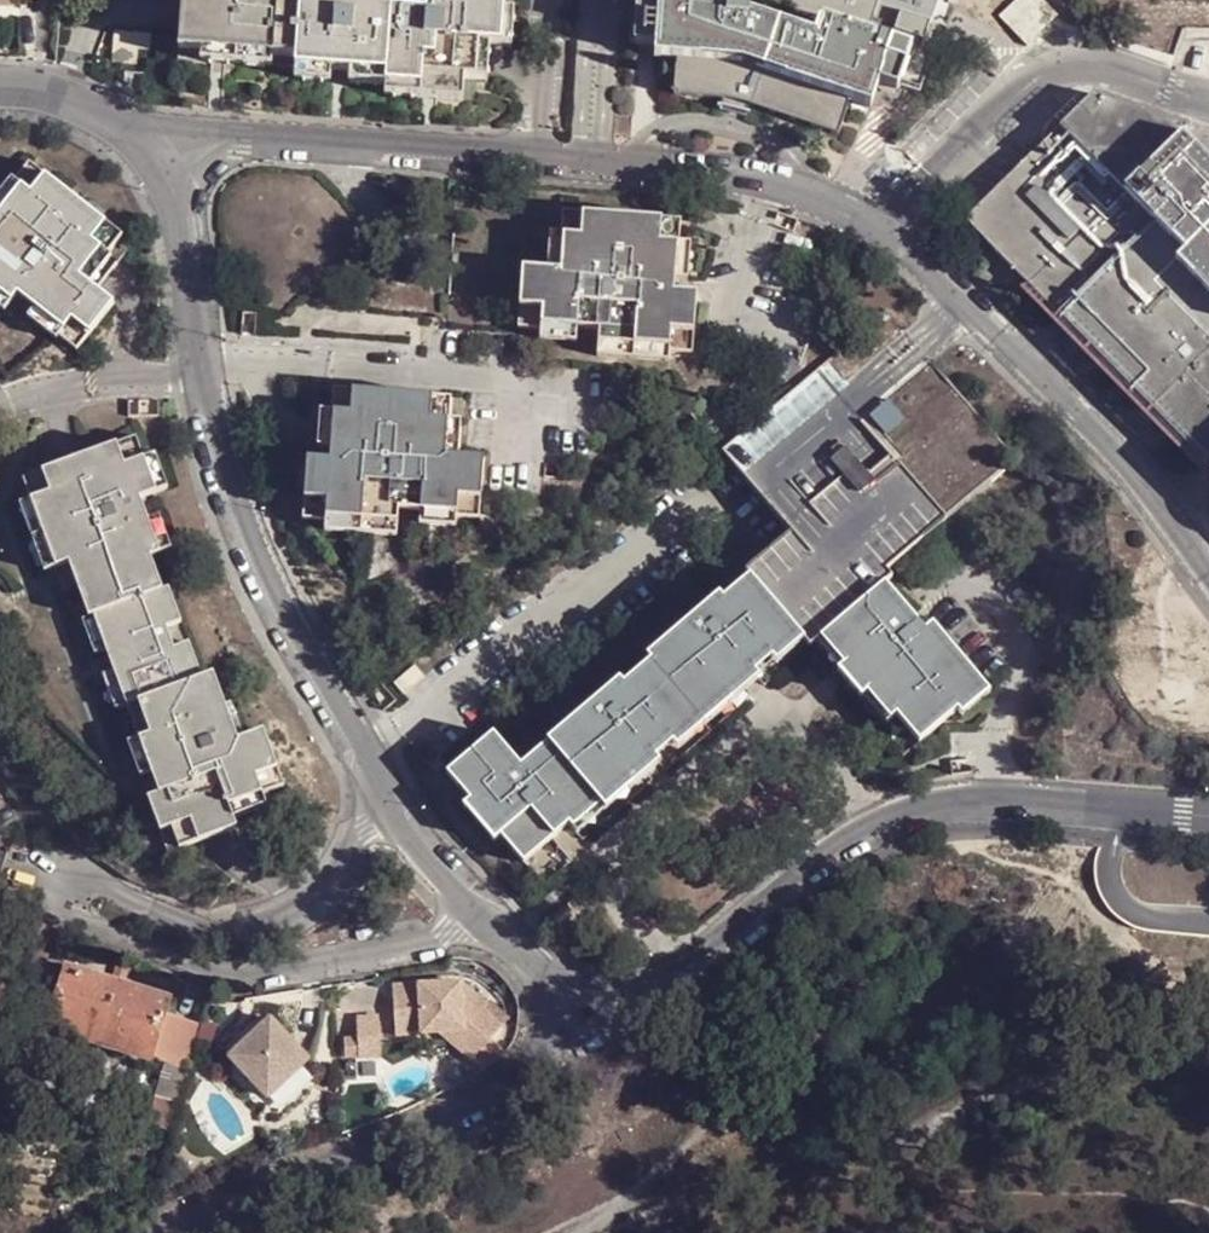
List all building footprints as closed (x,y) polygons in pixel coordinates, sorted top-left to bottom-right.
[(298,1),(282,0),(180,0),(176,51),(199,52),(271,57),(294,58),(293,70),(332,72),(354,74),(384,75),(384,85),(384,87),(421,90),(420,98),(480,101),(482,80),(486,82),(488,46),(497,46),(501,46),(503,11),(504,0),(445,0),(444,6),(415,4),(414,13),(389,11),(390,0),(298,0),(298,1)] [(655,56),(677,56),(675,94),(715,97),(734,100),(753,104),(839,132),(851,98),(873,105),(881,76),(922,88),(949,0),(793,0),(786,21),(751,10),(751,0),(659,0),(655,56)] [(999,17),(1026,45),(1058,15),(1043,0),(1015,0),(999,17)] [(503,11),(501,46),(509,47),(512,10),(503,11)] [(488,46),(486,82),(494,81),(497,46),(488,46)] [(271,57),(199,52),(199,62),(270,67),(271,57)] [(332,72),(293,70),(293,79),(331,81),(332,72)] [(384,75),(354,74),(353,83),(384,85),(384,75)] [(421,90),(384,87),(384,96),(420,98),(421,90)] [(964,221),(1208,470),(1208,161),(1181,132),(1186,128),(1182,123),(1092,94),(964,221)] [(34,167),(21,183),(18,180),(0,200),(0,309),(3,312),(17,294),(41,314),(35,323),(60,344),(63,339),(79,353),(117,305),(101,293),(111,279),(122,264),(112,256),(126,239),(34,167)] [(682,215),(564,208),(563,230),(551,229),(549,265),(523,263),(519,324),(542,325),(541,335),(577,337),(578,323),(601,325),(599,352),(671,356),(672,346),(694,347),(698,288),(677,286),(678,260),(687,260),(690,219),(682,218),(682,215)] [(819,640),(828,632),(886,585),(894,579),(888,571),(1017,462),(922,350),(911,337),(888,310),(725,453),(792,532),(747,571),(751,576),(796,629),(804,639),(810,647),(819,640)] [(449,393),(333,385),(331,407),(319,406),(317,442),(330,443),(329,456),(308,455),(303,515),(325,516),(325,526),(396,531),(398,504),(420,506),(420,518),(456,520),(456,512),(478,513),(483,452),(457,450),(459,415),(447,414),(449,393)] [(881,403),(861,421),(874,437),(895,419),(881,403)] [(273,796),(294,789),(272,732),(249,744),(235,709),(222,675),(212,678),(199,644),(183,651),(174,630),(193,623),(180,589),(173,591),(159,560),(165,557),(183,549),(168,515),(157,519),(148,497),(175,487),(163,454),(155,456),(148,436),(32,476),(38,499),(28,504),(53,571),(78,563),(97,619),(91,622),(104,655),(114,652),(121,670),(112,675),(127,710),(136,707),(146,703),(158,738),(147,741),(138,744),(152,780),(161,777),(169,799),(159,802),(180,855),(219,840),(247,830),(243,820),(277,807),(273,796)] [(165,557),(159,560),(173,591),(180,589),(165,557)] [(769,653),(796,629),(751,576),(724,600),(720,595),(649,657),(652,661),(625,685),(621,680),(549,744),(550,745),(523,769),(496,737),(448,779),(471,805),(466,810),(498,845),(503,840),(526,866),(573,824),(653,755),(670,739),(752,668),(769,653)] [(897,715),(919,741),(957,710),(954,706),(982,682),(932,624),(924,631),(886,585),(828,632),(897,715)] [(796,629),(769,653),(777,663),(804,639),(796,629)] [(897,715),(828,632),(819,640),(842,668),(839,671),(845,677),(863,699),(866,696),(888,723),(897,715)] [(114,652),(104,655),(112,675),(121,670),(114,652)] [(752,668),(670,739),(678,749),(754,683),(760,678),(752,668)] [(982,682),(954,706),(957,710),(961,714),(989,691),(982,682)] [(146,703),(136,707),(147,741),(158,738),(146,703)] [(243,706),(235,709),(249,744),(258,739),(243,706)] [(653,755),(573,824),(580,834),(661,764),(653,755)] [(161,777),(152,780),(159,802),(169,799),(161,777)] [(100,1048),(120,987),(68,972),(50,1033),(100,1048)] [(463,987),(396,985),(396,1037),(442,1038),(467,1039),(486,1056),(505,1036),(486,1017),(490,1013),(463,987)] [(100,1048),(151,1064),(153,1057),(166,1012),(169,1002),(120,987),(100,1048)] [(382,1056),(379,1007),(341,1009),(344,1058),(382,1056)] [(166,1012),(153,1057),(165,1061),(177,1016),(166,1012)] [(311,1066),(271,1023),(230,1062),(270,1104),(311,1066)] [(467,1039),(442,1038),(472,1068),(486,1056),(467,1039)] [(160,1068),(141,1125),(170,1135),(188,1078),(160,1068)]
